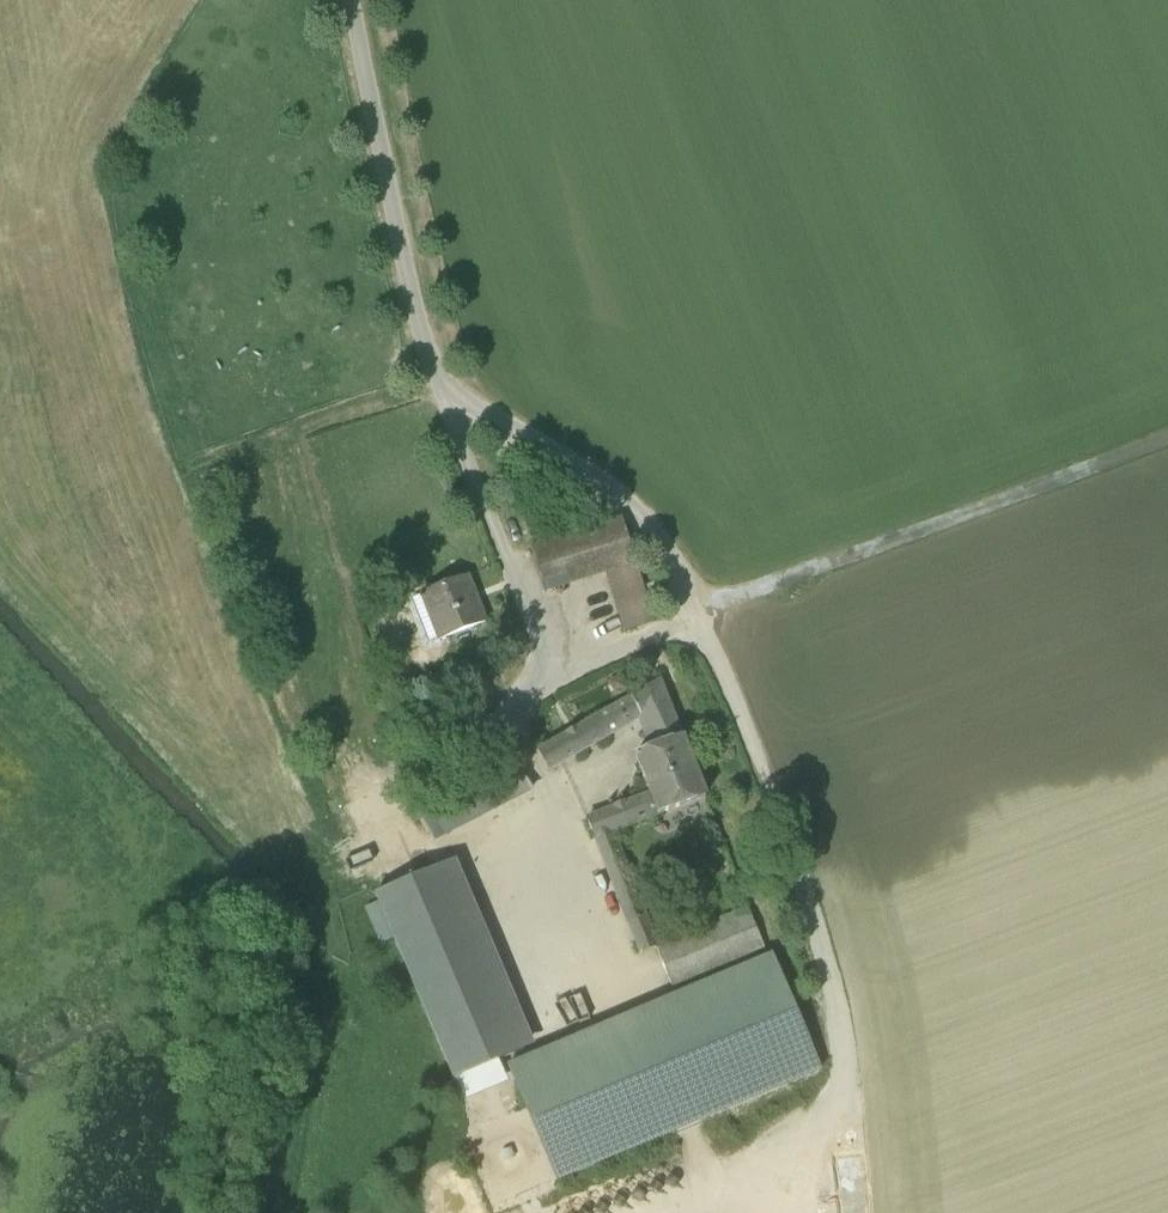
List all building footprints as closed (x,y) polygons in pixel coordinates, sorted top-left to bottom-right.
[(545,594),(607,575),(636,566),(622,520),(530,549),(545,594)] [(654,623),(636,566),(607,575),(624,633),(654,623)] [(427,594),(444,639),(485,623),(467,578),(427,594)] [(439,641),(444,639),(427,594),(421,596),(439,641)] [(639,720),(651,751),(682,739),(660,682),(537,752),(548,772),(639,720)] [(705,798),(682,739),(651,751),(634,757),(649,795),(657,815),(658,816),(705,798)] [(418,814),(433,841),(532,789),(516,762),(418,814)] [(587,820),(595,840),(612,833),(657,815),(649,795),(587,820)] [(640,954),(656,948),(657,947),(612,833),(595,840),(640,954)] [(455,861),(446,865),(525,1050),(534,1045),(455,861)] [(525,1050),(446,865),(375,895),(454,1080),(525,1050)] [(747,909),(657,947),(656,948),(672,988),(764,949),(747,909)] [(511,1066),(560,1181),(817,1072),(768,958),(511,1066)]
